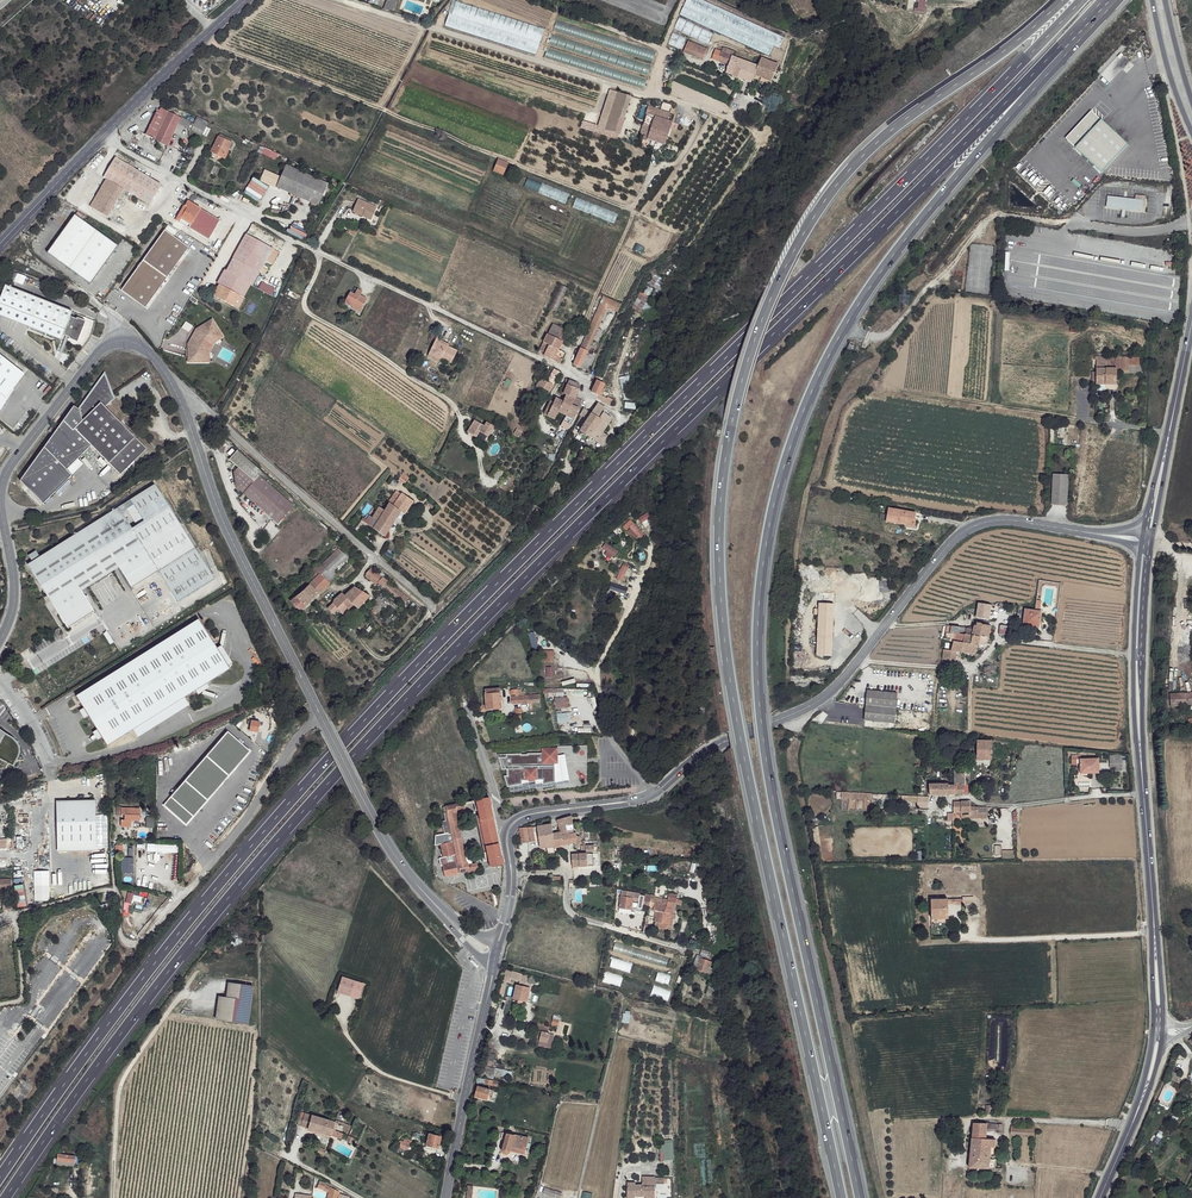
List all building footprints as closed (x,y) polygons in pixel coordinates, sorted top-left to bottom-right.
[(380,6),(390,10),(394,0),(382,0),(380,6)] [(776,55),(780,46),(785,35),(698,0),(687,0),(685,4),(680,16),(776,55)] [(916,11),(924,13),(926,0),(918,0),(916,11)] [(678,18),(674,29),(708,44),(713,32),(678,18)] [(658,52),(556,21),(544,61),(645,92),(658,52)] [(672,33),(668,44),(682,50),(686,39),(672,33)] [(691,41),(686,54),(703,62),(708,49),(691,41)] [(718,57),(716,61),(729,67),(725,73),(751,83),(754,76),(771,83),(778,65),(760,59),(757,68),(738,60),(731,58),(733,52),(723,48),(721,52),(715,50),(714,55),(718,57)] [(616,92),(604,130),(618,135),(631,97),(616,92)] [(181,118),(161,108),(156,111),(144,135),(167,146),(177,125),(181,118)] [(643,125),(640,133),(644,135),(642,141),(645,142),(646,139),(664,145),(671,123),(666,122),(668,115),(657,111),(655,118),(654,117),(650,127),(643,125)] [(193,124),(181,118),(177,125),(189,132),(193,124)] [(208,124),(196,118),(193,124),(189,132),(202,138),(208,124)] [(230,142),(217,135),(209,151),(220,157),(223,151),(226,152),(230,142)] [(260,146),(257,151),(275,160),(277,154),(260,146)] [(107,178),(122,188),(148,203),(159,184),(111,156),(102,175),(107,178)] [(506,164),(497,161),(493,169),(502,173),(504,169),(506,164)] [(326,186),(284,167),(275,189),(317,207),(326,186)] [(122,188),(107,178),(90,207),(106,216),(122,188)] [(1032,189),(1020,187),(1018,210),(1030,212),(1032,189)] [(1148,201),(1107,196),(1106,208),(1146,213),(1148,201)] [(371,205),(356,199),(353,207),(363,212),(362,217),(364,218),(371,205)] [(218,219),(187,200),(176,218),(207,237),(218,219)] [(375,206),(371,205),(364,218),(370,221),(375,206)] [(119,247),(75,216),(48,255),(92,285),(119,247)] [(169,226),(122,292),(147,309),(189,248),(173,237),(176,232),(169,226)] [(269,247),(247,235),(226,271),(222,269),(214,283),(217,285),(242,299),(249,287),(250,287),(272,250),(269,247)] [(648,283),(659,291),(666,281),(656,273),(648,283)] [(74,309),(6,284),(0,298),(0,314),(63,338),(66,332),(71,335),(70,336),(79,339),(86,319),(78,315),(77,317),(71,314),(74,309)] [(242,299),(217,285),(210,296),(238,313),(244,301),(242,299)] [(362,291),(357,289),(355,295),(350,292),(345,302),(353,306),(352,308),(355,310),(362,297),(360,296),(362,291)] [(653,303),(647,300),(649,297),(640,292),(633,305),(648,313),(653,303)] [(611,311),(615,302),(603,296),(581,347),(587,350),(605,309),(611,311)] [(367,299),(362,297),(355,310),(359,312),(367,299)] [(217,328),(211,319),(195,328),(187,343),(187,362),(204,362),(204,350),(209,340),(215,336),(213,331),(217,328)] [(204,350),(204,362),(208,362),(208,352),(214,342),(222,337),(217,328),(213,331),(215,336),(209,340),(204,350)] [(561,334),(556,331),(553,336),(559,339),(561,334)] [(553,336),(548,334),(540,349),(545,352),(543,354),(559,362),(561,358),(552,352),(555,347),(558,348),(561,341),(559,339),(553,336)] [(441,342),(436,339),(426,360),(437,365),(438,362),(450,368),(456,354),(439,346),(441,342)] [(587,350),(581,347),(573,365),(589,372),(596,354),(587,350)] [(5,404),(2,402),(24,372),(0,354),(0,410),(5,404)] [(1144,358),(1097,357),(1097,385),(1115,385),(1116,374),(1128,374),(1129,365),(1143,365),(1144,358)] [(559,371),(553,369),(546,382),(551,385),(559,371)] [(630,376),(620,377),(622,400),(632,399),(630,376)] [(546,382),(541,379),(536,386),(547,393),(551,385),(546,382)] [(603,386),(596,382),(592,391),(599,395),(603,386)] [(561,400),(554,397),(552,401),(550,401),(544,414),(554,418),(557,412),(565,415),(559,427),(560,428),(557,433),(563,436),(566,431),(575,417),(578,407),(581,400),(573,396),(576,388),(575,387),(566,384),(562,392),(564,393),(563,397),(561,400)] [(108,386),(95,386),(81,408),(76,404),(65,419),(22,480),(46,503),(74,474),(69,469),(93,444),(123,473),(149,445),(105,405),(113,396),(108,386)] [(605,410),(596,405),(585,421),(580,431),(588,437),(595,441),(600,445),(606,436),(602,433),(611,419),(605,416),(608,414),(605,410)] [(472,431),(478,422),(474,420),(467,432),(475,436),(477,434),(472,431)] [(485,422),(483,426),(478,422),(472,431),(477,434),(478,431),(487,435),(492,426),(485,422)] [(261,472),(238,451),(230,461),(239,468),(256,483),(262,476),(259,475),(261,472)] [(256,483),(239,468),(234,473),(240,490),(245,495),(256,483)] [(409,478),(403,474),(400,478),(399,478),(405,483),(406,482),(409,478)] [(1068,475),(1054,475),(1053,504),(1067,504),(1068,475)] [(296,508),(262,476),(256,483),(245,495),(280,524),(296,508)] [(134,589),(134,590),(160,573),(169,585),(204,563),(153,485),(118,509),(28,567),(67,632),(94,614),(82,593),(121,569),(134,589)] [(413,500),(402,493),(401,494),(397,492),(389,502),(390,504),(400,512),(403,514),(413,500)] [(400,512),(390,504),(385,510),(380,507),(372,516),(369,515),(366,520),(363,518),(357,526),(361,528),(366,523),(384,536),(400,512)] [(430,515),(423,511),(420,515),(427,519),(430,515)] [(919,516),(892,511),(890,524),(908,527),(917,529),(919,516)] [(648,513),(639,518),(641,523),(650,518),(648,513)] [(637,536),(641,540),(646,536),(630,519),(622,527),(634,540),(637,536)] [(605,543),(602,548),(607,551),(604,556),(611,560),(618,551),(605,543)] [(350,559),(339,549),(315,571),(326,582),(331,576),(329,574),(344,561),(346,563),(350,559)] [(204,563),(169,585),(178,604),(216,580),(204,563)] [(623,582),(628,567),(622,565),(616,580),(623,582)] [(411,599),(372,569),(366,577),(377,586),(379,584),(406,604),(411,599)] [(326,582),(315,571),(305,580),(309,585),(290,602),(298,609),(302,609),(328,585),(326,582)] [(355,587),(345,598),(353,606),(359,609),(371,595),(355,587)] [(795,602),(803,603),(805,591),(797,589),(795,602)] [(333,608),(328,612),(333,617),(338,611),(345,616),(353,606),(345,598),(342,595),(335,603),(333,608)] [(835,605),(820,604),(817,656),(832,657),(835,605)] [(990,606),(979,604),(976,618),(989,620),(990,606)] [(1040,612),(1024,610),(1022,628),(1038,630),(1040,612)] [(201,620),(78,697),(109,746),(136,730),(187,698),(232,669),(201,620)] [(1017,622),(1007,622),(1006,629),(1008,629),(1013,630),(1016,631),(1017,622)] [(980,624),(977,623),(976,626),(973,646),(980,647),(981,645),(987,646),(989,645),(991,628),(983,627),(980,624)] [(974,629),(964,629),(963,636),(962,643),(973,646),(976,626),(974,626),(974,629)] [(964,629),(952,628),(951,635),(963,636),(964,629)] [(963,636),(951,635),(950,643),(953,643),(962,643),(963,636)] [(529,642),(532,650),(538,649),(535,640),(529,642)] [(962,643),(953,643),(952,651),(960,653),(979,654),(980,647),(973,646),(962,643)] [(952,651),(944,650),(943,661),(947,661),(946,665),(959,667),(960,653),(952,651)] [(550,653),(539,653),(539,662),(550,663),(550,653)] [(500,691),(486,692),(487,707),(487,711),(501,710),(500,691)] [(896,695),(868,692),(864,722),(893,724),(896,695)] [(1167,692),(1166,704),(1191,704),(1191,692),(1167,692)] [(514,697),(510,698),(511,704),(540,702),(540,695),(518,697),(514,697)] [(568,708),(567,697),(554,698),(555,709),(568,708)] [(187,698),(136,730),(141,738),(191,706),(187,698)] [(556,713),(557,724),(573,723),(572,711),(556,713)] [(248,732),(258,733),(259,721),(249,721),(248,732)] [(13,767),(20,753),(20,748),(19,744),(14,737),(5,733),(0,728),(0,760),(13,767)] [(228,731),(163,806),(186,827),(252,752),(228,731)] [(992,742),(977,741),(976,760),(990,761),(992,742)] [(522,755),(498,757),(502,772),(507,771),(507,778),(504,778),(508,789),(523,786),(522,782),(543,781),(543,786),(556,783),(555,765),(558,764),(557,749),(542,749),(542,754),(528,755),(528,756),(522,756),(522,755)] [(1115,768),(1116,771),(1126,771),(1125,754),(1109,755),(1110,768),(1115,768)] [(1098,760),(1081,761),(1081,776),(1099,776),(1098,760)] [(965,770),(953,770),(954,782),(954,786),(955,795),(968,794),(967,785),(966,785),(965,770)] [(948,784),(929,785),(930,796),(939,796),(955,795),(954,786),(948,786),(948,784)] [(842,793),(842,809),(871,809),(871,793),(842,793)] [(490,806),(490,800),(476,802),(490,868),(502,866),(501,857),(499,857),(489,807),(490,806)] [(66,803),(67,812),(56,813),(58,851),(99,849),(97,802),(66,803)] [(67,812),(66,803),(56,804),(56,813),(67,812)] [(969,804),(953,803),(953,813),(957,813),(957,817),(986,818),(986,807),(969,806),(969,804)] [(476,866),(468,866),(457,811),(465,810),(462,805),(445,808),(447,812),(442,813),(444,820),(440,821),(443,835),(435,836),(435,845),(441,845),(442,858),(439,859),(441,866),(442,865),(444,877),(459,874),(477,870),(476,866)] [(123,809),(117,808),(117,815),(126,816),(141,817),(141,815),(140,810),(123,809)] [(142,823),(141,817),(126,816),(126,822),(122,822),(122,829),(132,830),(133,823),(142,823)] [(572,816),(559,821),(561,829),(570,828),(574,827),(573,822),(572,816)] [(552,826),(538,828),(542,849),(555,848),(553,836),(552,826)] [(534,828),(520,830),(523,844),(536,842),(534,828)] [(553,836),(555,848),(575,846),(576,849),(580,849),(581,844),(581,837),(578,837),(577,833),(575,833),(574,831),(571,832),(562,833),(553,836)] [(1002,850),(1002,846),(994,846),(994,857),(1014,857),(1014,850),(1002,850)] [(11,868),(9,852),(0,853),(0,868),(11,868)] [(586,855),(572,856),(573,872),(576,871),(576,869),(589,868),(588,854),(586,855)] [(133,858),(122,858),(122,874),(133,874),(133,858)] [(84,875),(87,889),(110,885),(107,870),(84,875)] [(640,894),(621,892),(619,909),(632,911),(633,902),(640,902),(641,897),(640,894)] [(962,901),(948,902),(948,905),(955,904),(956,905),(976,905),(976,899),(975,895),(962,896),(962,901)] [(655,897),(652,896),(652,898),(651,904),(650,907),(654,908),(655,906),(663,906),(664,900),(655,899),(655,897)] [(652,898),(641,897),(640,902),(640,906),(650,908),(651,904),(652,898)] [(666,909),(656,907),(655,912),(658,913),(657,922),(661,923),(661,928),(660,928),(669,930),(669,929),(673,930),(675,919),(675,914),(678,901),(669,899),(666,909)] [(948,902),(931,902),(931,920),(948,919),(948,905),(948,902)] [(631,957),(634,947),(615,942),(612,952),(631,957)] [(701,958),(697,956),(691,970),(695,971),(696,969),(710,975),(713,970),(709,968),(710,964),(700,959),(701,958)] [(627,989),(630,979),(605,972),(602,982),(627,989)] [(536,978),(522,974),(521,982),(535,985),(536,978)] [(354,985),(342,980),(337,994),(349,998),(354,985)] [(225,999),(217,998),(214,1020),(246,1025),(252,988),(227,984),(225,999)] [(517,985),(514,1000),(528,1003),(530,988),(517,985)] [(485,1068),(485,1077),(502,1077),(502,1068),(485,1068)] [(1173,1086),(1177,1074),(1171,1072),(1167,1085),(1173,1086)] [(479,1087),(477,1097),(489,1101),(490,1090),(479,1087)] [(336,1123),(304,1114),(302,1118),(299,1118),(298,1123),(308,1126),(307,1130),(341,1140),(343,1133),(333,1130),(336,1123)] [(985,1134),(986,1124),(974,1123),(973,1133),(985,1134)] [(1013,1126),(1012,1134),(1034,1136),(1034,1128),(1013,1126)] [(440,1139),(429,1135),(426,1147),(437,1150),(440,1139)] [(354,1140),(348,1136),(345,1142),(350,1145),(354,1140)] [(508,1136),(503,1152),(504,1154),(509,1155),(510,1154),(511,1152),(526,1155),(529,1141),(508,1136)] [(990,1148),(991,1139),(984,1138),(972,1137),(970,1156),(989,1158),(990,1148)] [(661,1161),(674,1160),(672,1140),(660,1141),(661,1161)] [(409,1148),(401,1143),(400,1147),(407,1152),(409,1148)] [(74,1156),(58,1154),(57,1160),(73,1162),(74,1156)] [(989,1160),(989,1158),(970,1156),(970,1168),(978,1168),(988,1169),(989,1160)] [(642,1177),(642,1185),(635,1185),(635,1182),(628,1183),(628,1197),(635,1197),(645,1197),(655,1197),(655,1177),(642,1177)] [(324,1185),(319,1182),(316,1191),(328,1194),(328,1189),(324,1185)] [(328,1189),(328,1194),(328,1197),(336,1197),(337,1194),(328,1189)] [(546,1190),(545,1195),(554,1197),(560,1197),(561,1194),(546,1190)]
